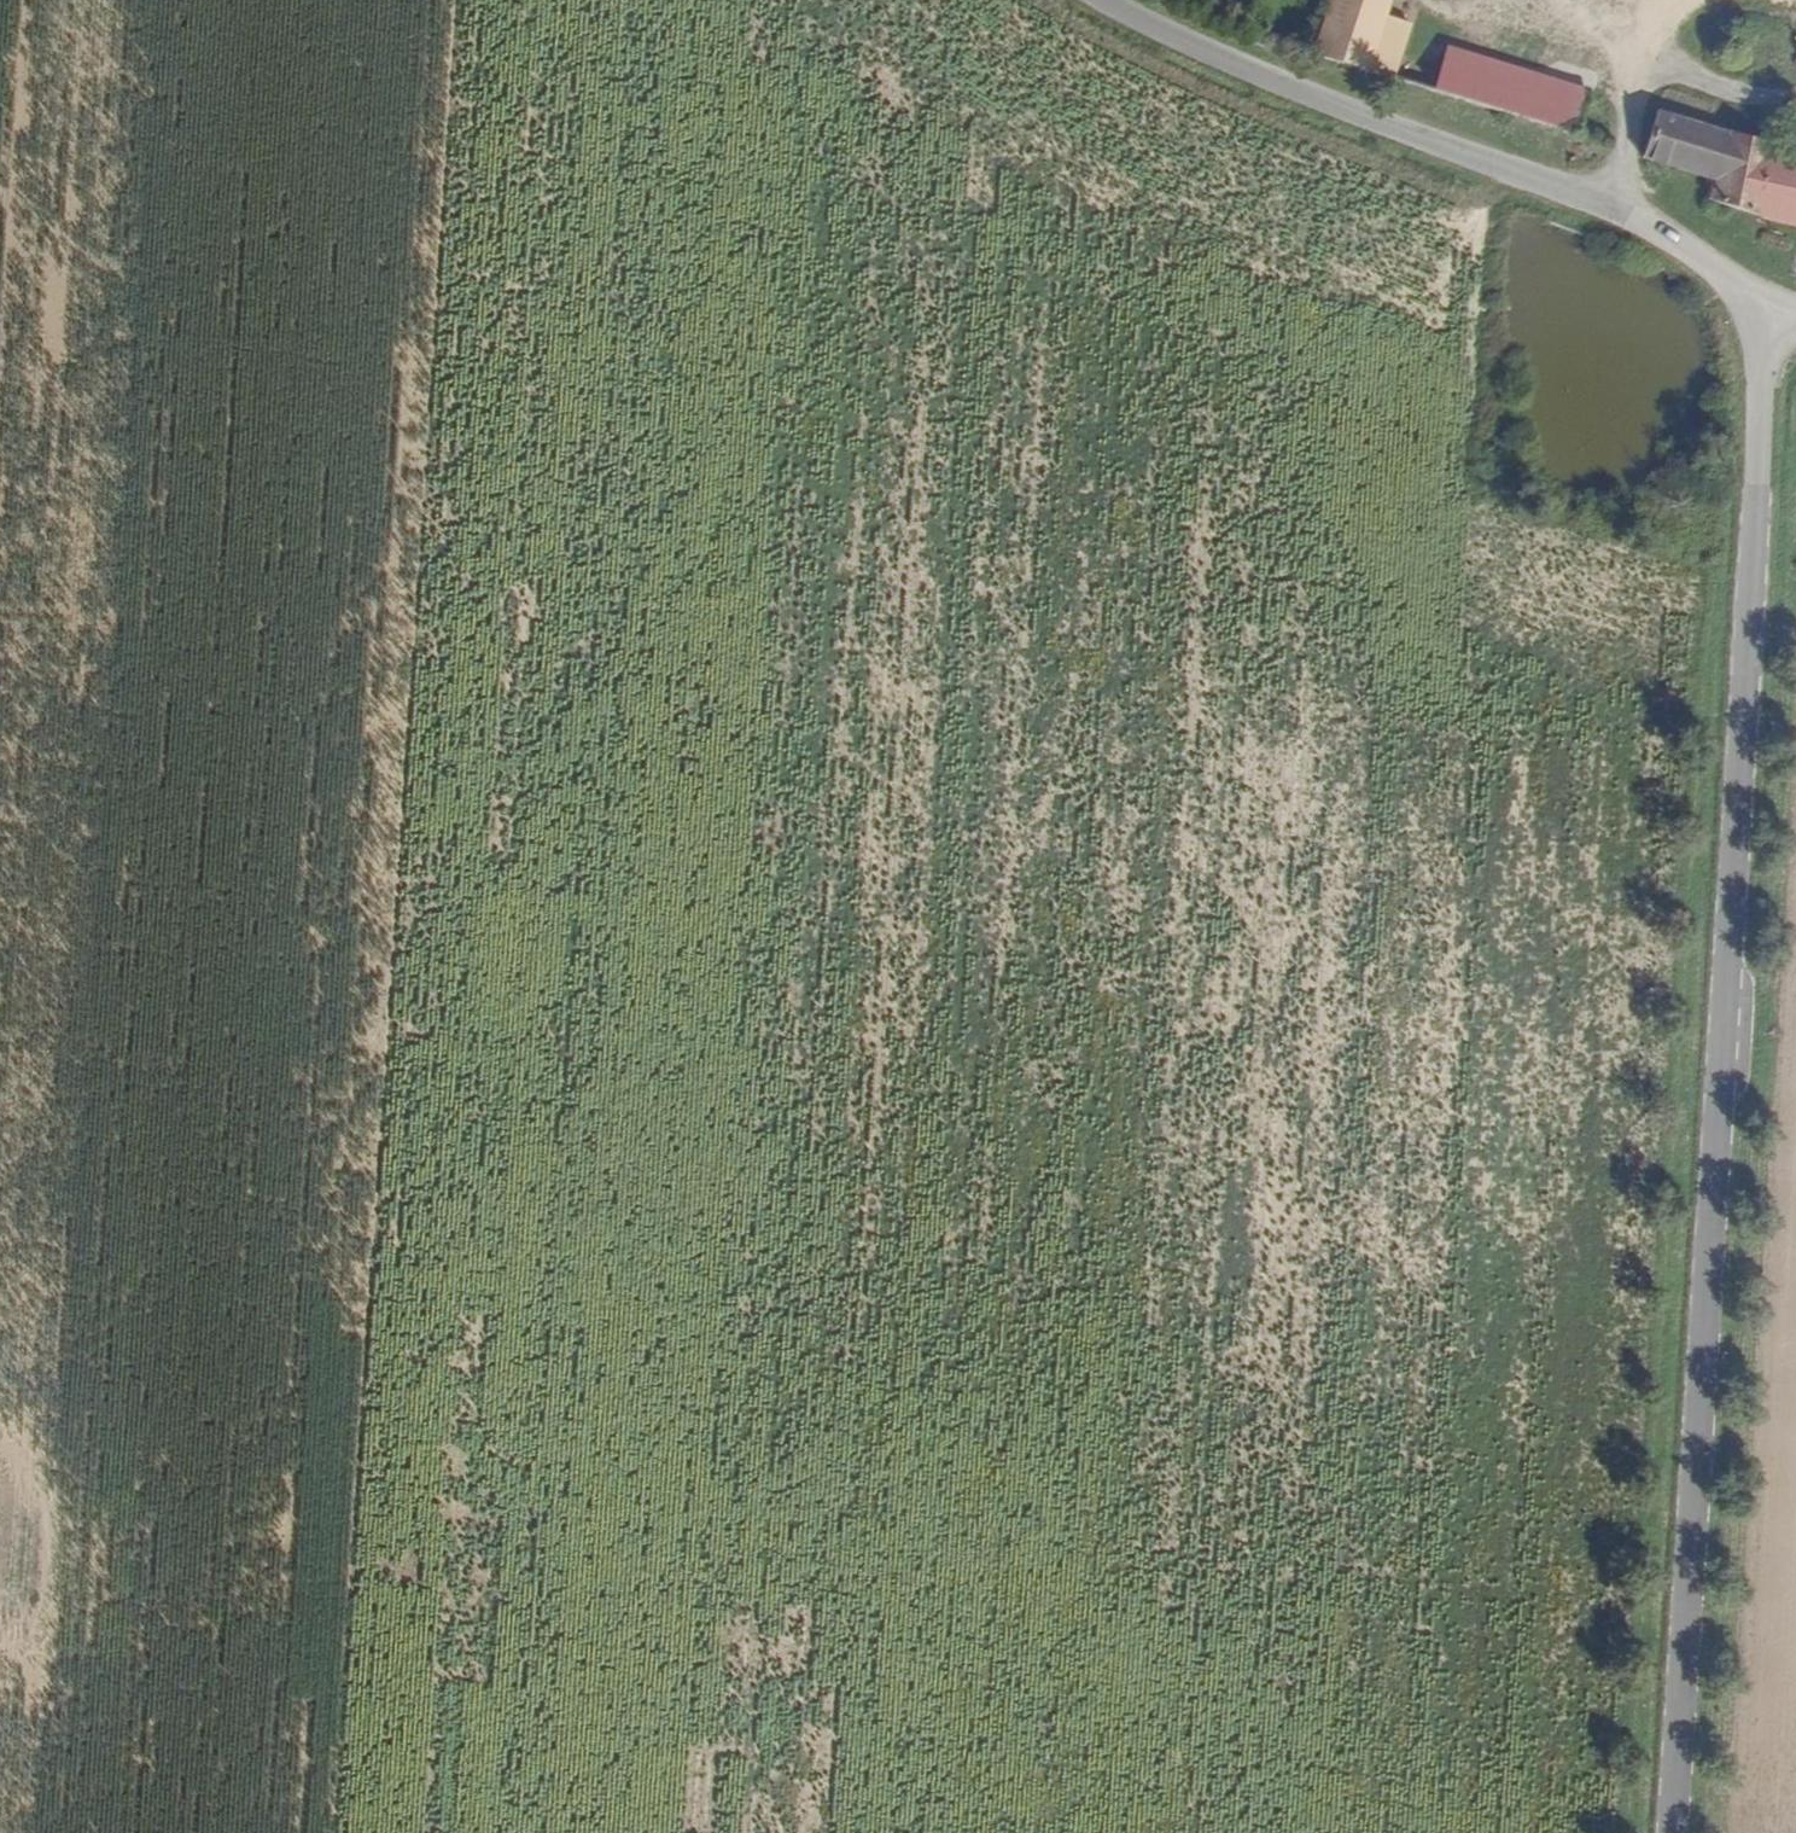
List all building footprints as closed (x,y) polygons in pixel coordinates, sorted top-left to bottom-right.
[(1401,0),(1334,0),(1314,58),(1397,85),(1416,30),(1393,23),(1401,0)] [(1590,106),(1457,66),(1446,100),(1580,144),(1590,106)] [(1741,144),(1663,122),(1648,166),(1711,185),(1708,200),(1746,216),(1795,227),(1795,156),(1741,144)]
